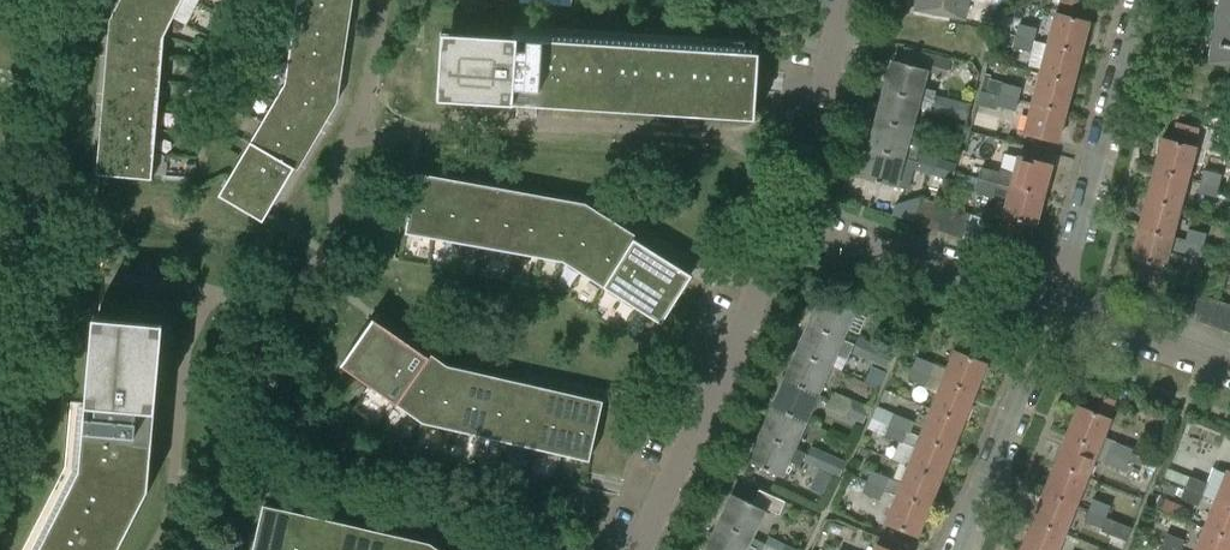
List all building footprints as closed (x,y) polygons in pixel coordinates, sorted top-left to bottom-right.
[(113,22),(164,36),(173,18),(137,0),(124,0),(113,22)] [(173,18),(186,25),(197,3),(191,0),(137,0),(173,18)] [(294,15),(345,23),(348,0),(296,0),(294,15)] [(914,9),(965,18),(968,0),(916,0),(914,9)] [(1047,44),(1080,53),(1088,23),(1078,20),(1083,1),(1077,0),(1061,0),(1057,14),(1055,14),(1047,44)] [(1207,61),(1229,65),(1229,0),(1218,0),(1214,19),(1213,30),(1207,61)] [(218,4),(215,11),(222,14),(225,7),(218,4)] [(464,15),(477,16),(478,6),(465,5),(464,15)] [(294,15),(291,39),(341,47),(345,23),(294,15)] [(113,22),(111,52),(162,56),(164,36),(113,22)] [(536,107),(753,120),(755,81),(758,41),(513,25),(512,38),(441,34),(436,101),(517,106),(516,116),(536,117),(536,107)] [(1019,25),(1016,35),(1033,40),(1036,29),(1019,25)] [(1016,35),(1013,47),(1030,52),(1033,40),(1016,35)] [(291,39),(287,63),(338,71),(341,47),(291,39)] [(1028,60),(1026,67),(1040,70),(1039,74),(1073,82),(1080,53),(1047,44),(1033,40),(1030,52),(1028,60)] [(111,52),(109,77),(160,81),(162,56),(111,52)] [(928,54),(924,67),(948,73),(952,60),(928,54)] [(892,62),(885,90),(917,100),(933,104),(935,96),(936,91),(920,87),(925,71),(924,70),(892,62)] [(338,71),(287,63),(284,84),(333,101),(338,71)] [(984,74),(980,90),(985,91),(986,92),(989,81),(991,76),(984,74)] [(1039,74),(1032,103),(1065,111),(1073,82),(1039,74)] [(109,77),(107,101),(158,105),(160,81),(109,77)] [(333,101),(284,84),(274,101),(318,127),(333,101)] [(1003,84),(1000,95),(1017,100),(1020,89),(1003,84)] [(885,90),(877,118),(910,127),(917,100),(885,90)] [(1000,95),(997,107),(1014,111),(1017,100),(1000,95)] [(933,104),(931,110),(949,115),(953,101),(935,96),(933,104)] [(107,101),(105,125),(156,130),(158,105),(107,101)] [(318,127),(274,101),(261,122),(305,148),(318,127)] [(953,101),(949,115),(967,120),(971,106),(953,101)] [(1032,103),(1024,134),(1057,142),(1065,111),(1032,103)] [(877,118),(869,148),(917,161),(918,155),(924,132),(909,128),(910,127),(877,118)] [(305,148),(261,122),(249,143),(271,156),(293,169),(305,148)] [(1162,140),(1154,170),(1187,178),(1194,148),(1192,147),(1197,129),(1177,124),(1172,142),(1162,140)] [(105,125),(102,150),(154,154),(156,130),(105,125)] [(246,199),(271,156),(249,143),(224,186),(236,193),(246,199)] [(869,148),(861,177),(908,190),(914,169),(935,174),(939,160),(918,155),(917,161),(869,148)] [(154,154),(102,150),(100,175),(151,180),(154,154)] [(268,212),(293,169),(271,156),(246,199),(268,212)] [(998,172),(995,183),(1010,187),(1043,196),(1051,165),(1018,156),(1013,173),(999,169),(998,172)] [(939,160),(935,174),(952,179),(955,165),(939,160)] [(193,180),(195,166),(186,165),(184,179),(193,180)] [(981,167),(978,179),(995,183),(998,172),(981,167)] [(1154,170),(1146,199),(1179,208),(1187,178),(1154,170)] [(1204,171),(1201,182),(1218,186),(1219,184),(1221,176),(1204,171)] [(967,176),(964,187),(975,190),(978,179),(967,176)] [(852,177),(849,191),(873,197),(877,183),(852,177)] [(433,238),(443,183),(415,178),(405,233),(433,238)] [(978,179),(975,190),(993,194),(995,183),(978,179)] [(1201,182),(1198,193),(1215,198),(1216,196),(1217,190),(1218,186),(1201,182)] [(460,243),(470,188),(443,183),(433,238),(460,243)] [(995,183),(993,194),(1007,198),(1002,216),(1004,217),(999,236),(1020,241),(1025,223),(1036,225),(1043,196),(1010,187),(995,183)] [(487,248),(497,192),(470,188),(460,243),(487,248)] [(514,253),(524,197),(497,192),(487,248),(514,253)] [(541,258),(551,202),(524,197),(514,253),(541,258)] [(922,198),(914,222),(926,226),(934,202),(922,198)] [(1146,199),(1139,227),(1172,236),(1179,208),(1146,199)] [(562,262),(583,208),(551,202),(541,258),(562,262)] [(934,202),(926,226),(938,230),(947,206),(934,202)] [(947,206),(938,230),(951,234),(959,211),(947,206)] [(581,273),(611,225),(583,208),(562,262),(581,273)] [(959,211),(951,234),(963,239),(963,237),(971,215),(959,211)] [(619,264),(634,240),(611,225),(581,273),(604,288),(619,264)] [(1139,227),(1130,259),(1141,262),(1136,280),(1156,285),(1161,267),(1164,268),(1168,249),(1182,253),(1186,239),(1172,236),(1139,227)] [(1188,230),(1186,239),(1203,244),(1205,235),(1188,230)] [(1186,239),(1182,253),(1200,257),(1203,244),(1186,239)] [(666,294),(681,270),(634,240),(619,264),(666,294)] [(666,294),(619,264),(604,288),(651,318),(659,306),(666,294)] [(1188,315),(1187,317),(1199,322),(1207,297),(1195,293),(1188,315)] [(821,297),(809,324),(840,338),(845,328),(857,334),(865,317),(852,311),(821,297)] [(1207,297),(1199,322),(1211,326),(1220,301),(1207,297)] [(1211,326),(1224,330),(1229,311),(1229,305),(1220,301),(1211,326)] [(147,491),(152,437),(162,438),(163,419),(153,418),(161,324),(91,318),(78,471),(37,549),(117,549),(147,491)] [(809,324),(798,352),(828,366),(833,354),(846,360),(853,344),(840,338),(809,324)] [(427,358),(381,326),(365,349),(411,381),(427,358)] [(946,369),(942,380),(974,393),(985,364),(976,360),(982,342),(963,335),(956,352),(953,351),(946,369)] [(858,340),(852,353),(869,361),(875,347),(858,340)] [(875,347),(869,361),(886,368),(892,355),(875,347)] [(411,381),(365,349),(349,372),(372,388),(395,404),(411,381)] [(798,352),(785,379),(816,393),(828,366),(798,352)] [(422,423),(445,370),(427,358),(411,381),(395,404),(422,423)] [(916,358),(912,368),(928,374),(932,364),(916,358)] [(912,368),(907,379),(924,386),(928,374),(912,368)] [(454,430),(466,375),(445,370),(422,423),(454,430)] [(480,436),(493,381),(466,375),(454,430),(480,436)] [(785,379),(774,406),(804,420),(816,393),(785,379)] [(937,391),(930,409),(962,421),(974,393),(942,380),(937,391)] [(507,442),(520,387),(493,381),(480,436),(507,442)] [(534,448),(546,393),(537,391),(520,387),(507,442),(534,448)] [(884,389),(879,400),(884,401),(888,391),(884,389)] [(561,455),(573,399),(546,393),(534,448),(561,455)] [(834,394),(828,407),(845,415),(851,402),(834,394)] [(1077,407),(1066,434),(1112,452),(1116,443),(1102,437),(1109,419),(1107,418),(1114,401),(1095,394),(1088,411),(1077,407)] [(589,461),(601,406),(573,399),(561,455),(589,461)] [(851,402),(845,415),(862,423),(868,409),(851,402)] [(774,406),(762,433),(792,448),(804,420),(774,406)] [(876,408),(872,419),(888,425),(892,414),(876,408)] [(923,427),(919,437),(951,450),(962,421),(930,409),(923,427)] [(892,414),(888,425),(889,425),(905,432),(910,421),(893,415),(892,414)] [(872,419),(868,429),(884,436),(888,425),(872,419)] [(888,425),(884,436),(885,436),(901,443),(905,432),(889,425),(888,425)] [(905,432),(901,443),(915,448),(908,466),(939,479),(951,450),(919,437),(905,432)] [(762,433),(749,462),(780,475),(787,460),(799,466),(805,453),(792,448),(762,433)] [(1066,434),(1055,462),(1087,476),(1093,459),(1107,465),(1112,452),(1066,434)] [(1116,443),(1112,452),(1129,459),(1131,454),(1132,450),(1116,443)] [(810,448),(804,462),(821,470),(827,456),(810,448)] [(1112,452),(1107,465),(1123,472),(1129,459),(1112,452)] [(1143,459),(1141,464),(1155,470),(1159,461),(1145,455),(1143,459)] [(827,456),(821,470),(838,477),(844,464),(827,456)] [(1055,462),(1044,492),(1076,504),(1087,476),(1055,462)] [(901,483),(896,495),(928,507),(939,479),(908,466),(901,483)] [(1202,494),(1215,499),(1229,505),(1229,467),(1228,471),(1226,470),(1225,473),(1212,468),(1206,484),(1202,494)] [(871,472),(866,483),(882,489),(886,478),(871,472)] [(1189,477),(1185,487),(1202,494),(1206,484),(1189,477)] [(866,483),(862,494),(878,500),(882,489),(866,483)] [(1169,484),(1165,493),(1174,496),(1177,487),(1169,484)] [(1185,487),(1180,499),(1197,506),(1202,494),(1185,487)] [(732,495),(719,522),(750,537),(763,510),(779,517),(786,502),(760,490),(752,505),(732,495)] [(1044,492),(1032,520),(1064,533),(1076,504),(1044,492)] [(892,505),(885,523),(917,536),(928,507),(896,495),(892,505)] [(1166,499),(1162,509),(1176,514),(1180,505),(1166,499)] [(1204,528),(1229,538),(1229,505),(1215,499),(1204,528)] [(1093,500),(1089,510),(1106,516),(1110,507),(1093,500)] [(289,516),(261,509),(252,549),(281,549),(289,516)] [(1089,510),(1084,522),(1101,528),(1105,518),(1106,516),(1089,510)] [(316,522),(289,516),(281,549),(309,549),(316,522)] [(1020,549),(1022,549),(1057,549),(1064,533),(1032,520),(1020,549)] [(342,528),(316,522),(309,549),(337,549),(342,528)] [(706,549),(709,549),(779,549),(782,545),(767,538),(764,544),(750,537),(719,522),(706,549)] [(369,534),(342,528),(337,549),(365,549),(369,534)] [(1195,549),(1229,549),(1229,538),(1204,528),(1195,549)] [(396,540),(369,534),(365,549),(394,549),(396,540)] [(1162,544),(1177,549),(1179,549),(1183,540),(1166,534),(1162,544)] [(428,548),(396,540),(394,549),(427,549),(428,548)]
